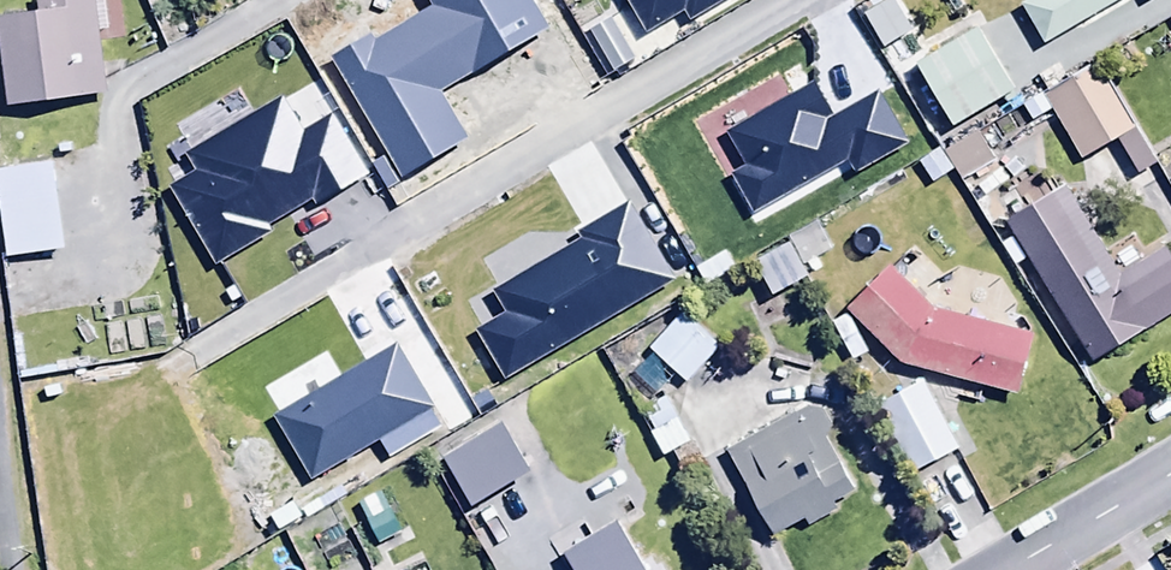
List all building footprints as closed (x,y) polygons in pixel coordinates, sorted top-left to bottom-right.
[(0,18),(0,83),(3,107),(106,94),(100,43),(125,39),(120,0),(31,0),(32,14),(0,18)] [(639,37),(680,13),(685,21),(721,0),(617,0),(639,37)] [(891,0),(890,0),(862,15),(880,50),(910,34),(891,0)] [(1041,44),(1126,0),(1020,0),(1019,0),(1041,44)] [(1013,90),(975,29),(913,67),(952,129),(1013,90)] [(1040,94),(1075,160),(1134,129),(1099,63),(1040,94)] [(905,145),(873,90),(829,116),(809,82),(721,133),(741,166),(728,174),(750,212),(839,160),(849,178),(905,145)] [(0,170),(0,241),(2,260),(59,253),(49,163),(0,170)] [(1164,252),(1118,279),(1064,189),(1007,223),(1088,358),(1170,308),(1170,264),(1164,252)] [(886,265),(841,309),(895,364),(1012,396),(1026,336),(928,310),(886,265)] [(720,347),(676,311),(642,352),(686,388),(720,347)] [(872,405),(905,476),(953,454),(920,383),(872,405)] [(815,403),(726,455),(770,532),(798,516),(806,530),(839,511),(834,502),(851,491),(822,441),(833,435),(815,403)] [(439,462),(466,507),(525,473),(499,427),(439,462)] [(398,536),(373,484),(349,495),(374,547),(398,536)] [(610,521),(558,553),(569,569),(640,569),(610,521)]
